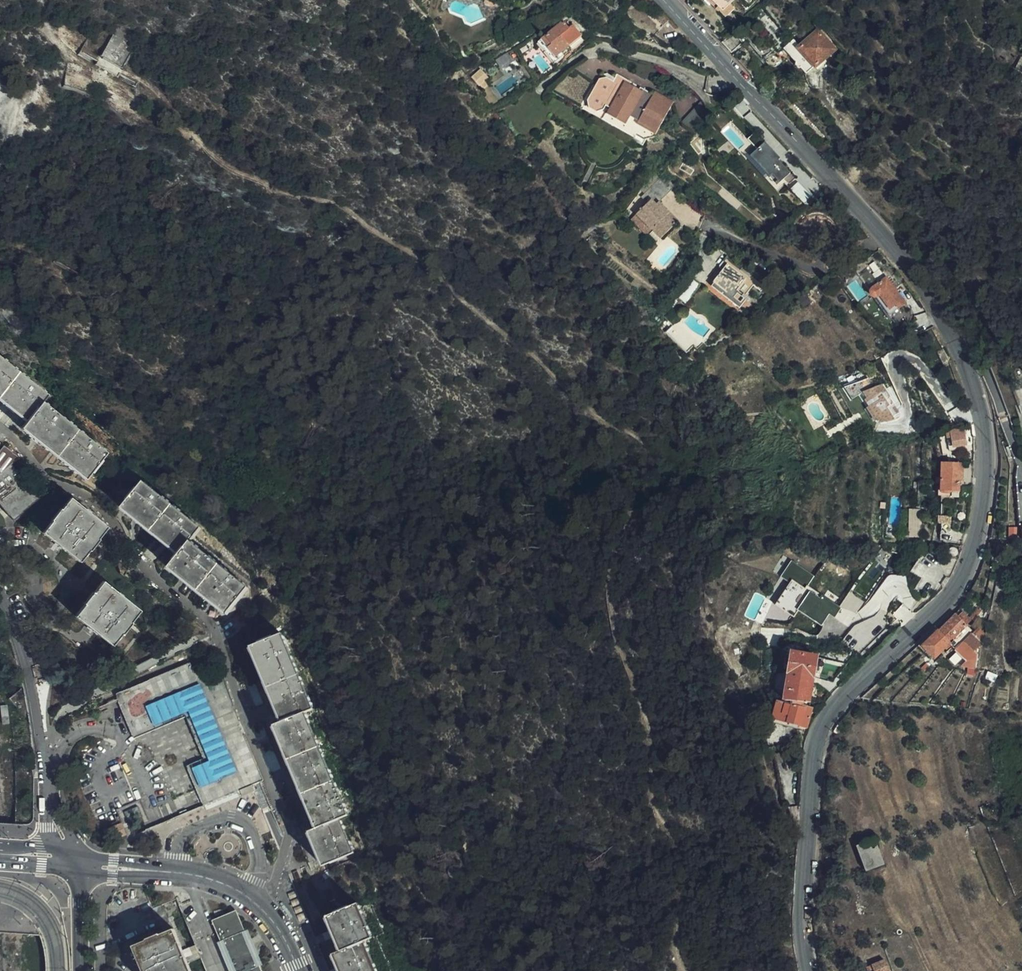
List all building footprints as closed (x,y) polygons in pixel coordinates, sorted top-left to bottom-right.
[(568,47),(581,36),(574,28),(573,29),(571,28),(569,29),(563,21),(542,39),(556,57),(561,52),(568,47)] [(128,25),(119,26),(100,56),(123,71),(140,42),(140,33),(128,25)] [(785,48),(803,69),(808,73),(815,67),(817,69),(837,51),(819,31),(802,46),(796,39),(785,48)] [(735,34),(724,44),(728,48),(732,53),(743,43),(735,34)] [(584,40),(581,36),(568,47),(571,51),(584,40)] [(556,57),(542,39),(538,42),(555,63),(564,56),(561,52),(556,57)] [(699,57),(701,53),(697,49),(692,43),(687,53),(699,57)] [(472,76),(480,86),(490,78),(482,68),(472,76)] [(640,88),(639,89),(636,95),(626,89),(629,83),(630,82),(617,74),(612,82),(606,78),(600,78),(587,101),(589,107),(597,112),(603,109),(606,105),(607,102),(612,104),(610,108),(608,109),(627,120),(630,115),(639,120),(657,131),(674,103),(656,92),(654,96),(640,88)] [(636,95),(639,89),(629,83),(626,89),(636,95)] [(714,112),(708,106),(703,101),(682,123),(694,133),(714,112)] [(742,119),(731,107),(725,113),(738,127),(745,121),(742,119)] [(627,120),(608,109),(605,115),(623,126),(627,120)] [(654,136),(657,131),(639,120),(636,125),(654,136)] [(785,163),(766,142),(751,156),(778,185),(791,173),(784,165),(785,163)] [(805,170),(798,177),(801,180),(792,189),(809,206),(825,190),(805,170)] [(645,199),(635,209),(648,222),(658,232),(671,219),(657,205),(661,202),(656,197),(670,182),(660,172),(639,193),(645,199)] [(674,216),(661,202),(657,205),(671,219),(674,216)] [(648,222),(635,209),(629,214),(642,228),(648,222)] [(717,247),(729,259),(734,254),(721,242),(717,247)] [(734,254),(729,259),(725,263),(728,266),(752,287),(761,294),(769,285),(734,254)] [(728,266),(725,263),(720,269),(723,271),(728,266)] [(728,266),(723,271),(713,281),(731,297),(736,291),(741,296),(740,297),(742,299),(746,302),(748,300),(744,296),(752,287),(728,266)] [(904,307),(886,280),(868,293),(867,295),(866,298),(868,301),(870,302),(873,303),(876,301),(878,300),(888,313),(895,310),(897,313),(904,307)] [(737,303),(742,299),(740,297),(741,296),(736,291),(731,297),(737,303)] [(0,356),(0,400),(26,421),(20,427),(84,479),(106,453),(42,401),(47,394),(0,356)] [(899,414),(892,402),(891,399),(890,397),(884,386),(864,390),(872,404),(869,406),(875,416),(878,416),(881,421),(894,420),(893,417),(899,414)] [(955,447),(967,445),(963,428),(950,430),(951,432),(952,437),(955,447)] [(20,459),(4,445),(0,449),(0,506),(11,522),(38,499),(13,466),(20,459)] [(960,483),(960,478),(962,478),(963,463),(948,463),(941,463),(941,492),(942,494),(950,494),(951,492),(960,492),(960,483)] [(200,529),(143,483),(122,509),(178,556),(168,569),(227,616),(248,589),(190,542),(200,529)] [(97,540),(107,527),(70,498),(61,509),(60,509),(50,520),(52,521),(42,533),(79,563),(89,551),(89,552),(98,541),(97,540)] [(924,510),(910,510),(910,522),(913,522),(924,522),(924,510)] [(924,522),(913,522),(913,538),(924,538),(924,522)] [(790,562),(780,579),(802,593),(804,589),(805,587),(813,576),(790,562)] [(790,581),(774,607),(792,618),(796,611),(807,618),(818,600),(820,596),(805,587),(804,589),(790,581)] [(131,623),(140,611),(103,582),(94,593),(93,592),(84,604),(85,605),(75,616),(111,646),(121,634),(123,635),(131,624),(131,623)] [(807,595),(796,611),(820,628),(828,615),(835,619),(841,609),(820,596),(818,600),(807,595)] [(947,623),(938,631),(949,643),(967,626),(968,628),(970,624),(980,610),(967,600),(964,603),(960,607),(961,608),(959,611),(956,614),(947,623)] [(949,643),(938,631),(934,635),(927,642),(923,645),(924,646),(934,657),(949,643)] [(351,816),(308,711),(314,708),(283,634),(251,647),(282,721),(275,723),(319,829),(312,832),(326,865),(358,851),(345,818),(351,816)] [(983,645),(983,644),(974,635),(965,644),(975,653),(983,645)] [(972,667),(981,659),(975,653),(965,644),(963,642),(955,649),(972,667)] [(791,652),(783,701),(785,701),(802,702),(808,702),(814,662),(815,656),(791,652)] [(259,789),(216,685),(200,692),(198,685),(189,666),(115,696),(133,739),(153,731),(185,718),(202,761),(185,768),(203,812),(259,789)] [(802,702),(785,701),(784,702),(778,701),(776,708),(772,707),(770,716),(773,717),(773,718),(797,725),(796,728),(805,731),(806,727),(807,727),(811,707),(802,705),(802,702)] [(796,728),(797,725),(773,718),(773,717),(770,716),(769,721),(796,728)] [(882,866),(873,840),(850,848),(859,874),(882,866)] [(371,951),(368,943),(375,940),(364,911),(362,906),(330,918),(344,953),(337,956),(343,970),(379,970),(371,951)] [(171,927),(163,909),(153,913),(160,931),(171,927)] [(235,919),(214,928),(222,946),(226,945),(237,970),(257,970),(235,919)] [(175,934),(161,939),(161,938),(148,943),(148,945),(133,951),(142,970),(190,970),(175,934)] [(884,961),(866,968),(867,970),(888,970),(884,961)]
